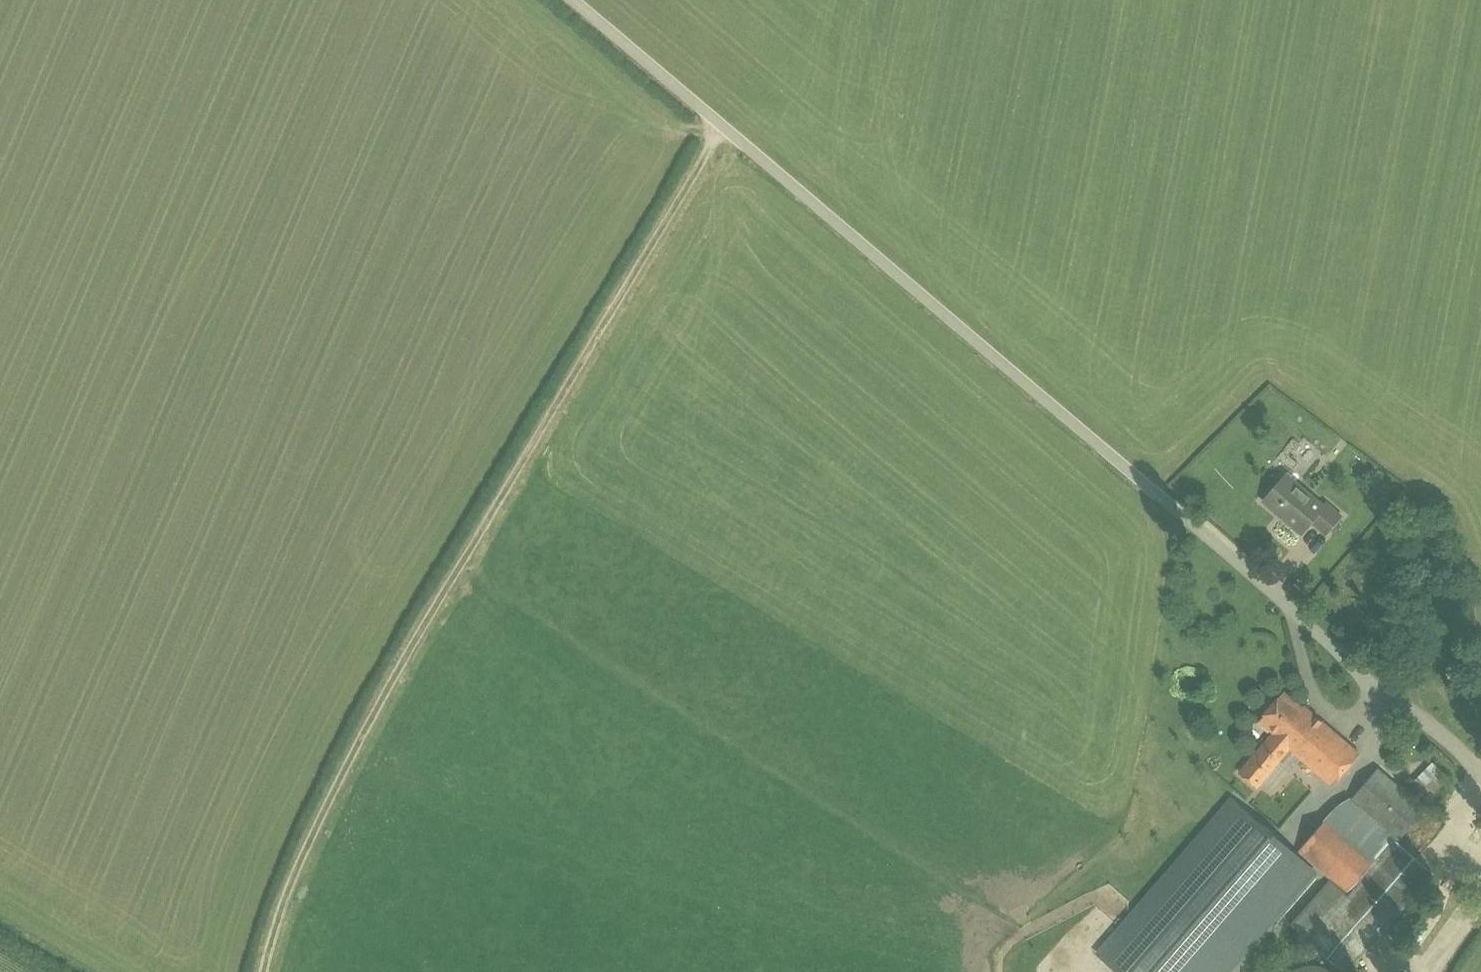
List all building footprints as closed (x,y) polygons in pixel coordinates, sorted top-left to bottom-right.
[(1301,533),(1311,520),(1326,533),(1341,515),(1326,502),(1324,505),(1287,473),(1263,501),(1301,533)] [(1360,753),(1307,707),(1304,705),(1302,706),(1284,691),(1259,720),(1273,733),(1240,771),(1256,787),(1261,781),(1273,792),(1301,758),(1331,783),(1360,753)] [(1289,923),(1308,939),(1345,971),(1346,971),(1434,871),(1398,841),(1426,807),(1377,766),(1349,799),(1344,795),(1297,850),(1330,877),(1289,923)] [(1274,819),(1290,835),(1330,797),(1314,780),(1274,819)] [(1316,871),(1231,797),(1097,952),(1121,971),(1228,971),(1316,871)]
